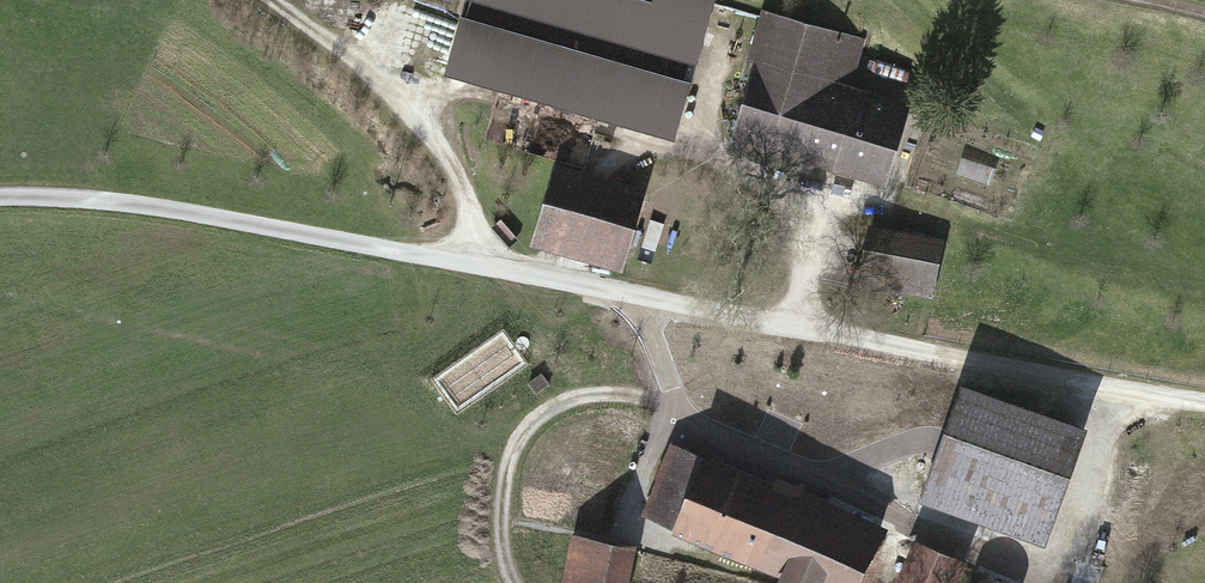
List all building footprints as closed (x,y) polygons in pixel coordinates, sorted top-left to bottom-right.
[(731,145),(884,189),(909,100),(859,86),(873,40),(760,8),(755,28),(690,9),(677,58),(751,79),(731,145)] [(643,191),(554,167),(532,249),(620,273),(643,191)] [(857,286),(935,299),(944,244),(867,231),(857,286)] [(923,507),(1043,548),(1084,429),(964,388),(923,507)] [(882,532),(670,440),(635,521),(775,582),(774,582),(860,582),(882,532)] [(637,549),(579,538),(570,582),(630,582),(637,549)] [(973,569),(915,545),(900,582),(967,582),(973,569)]
